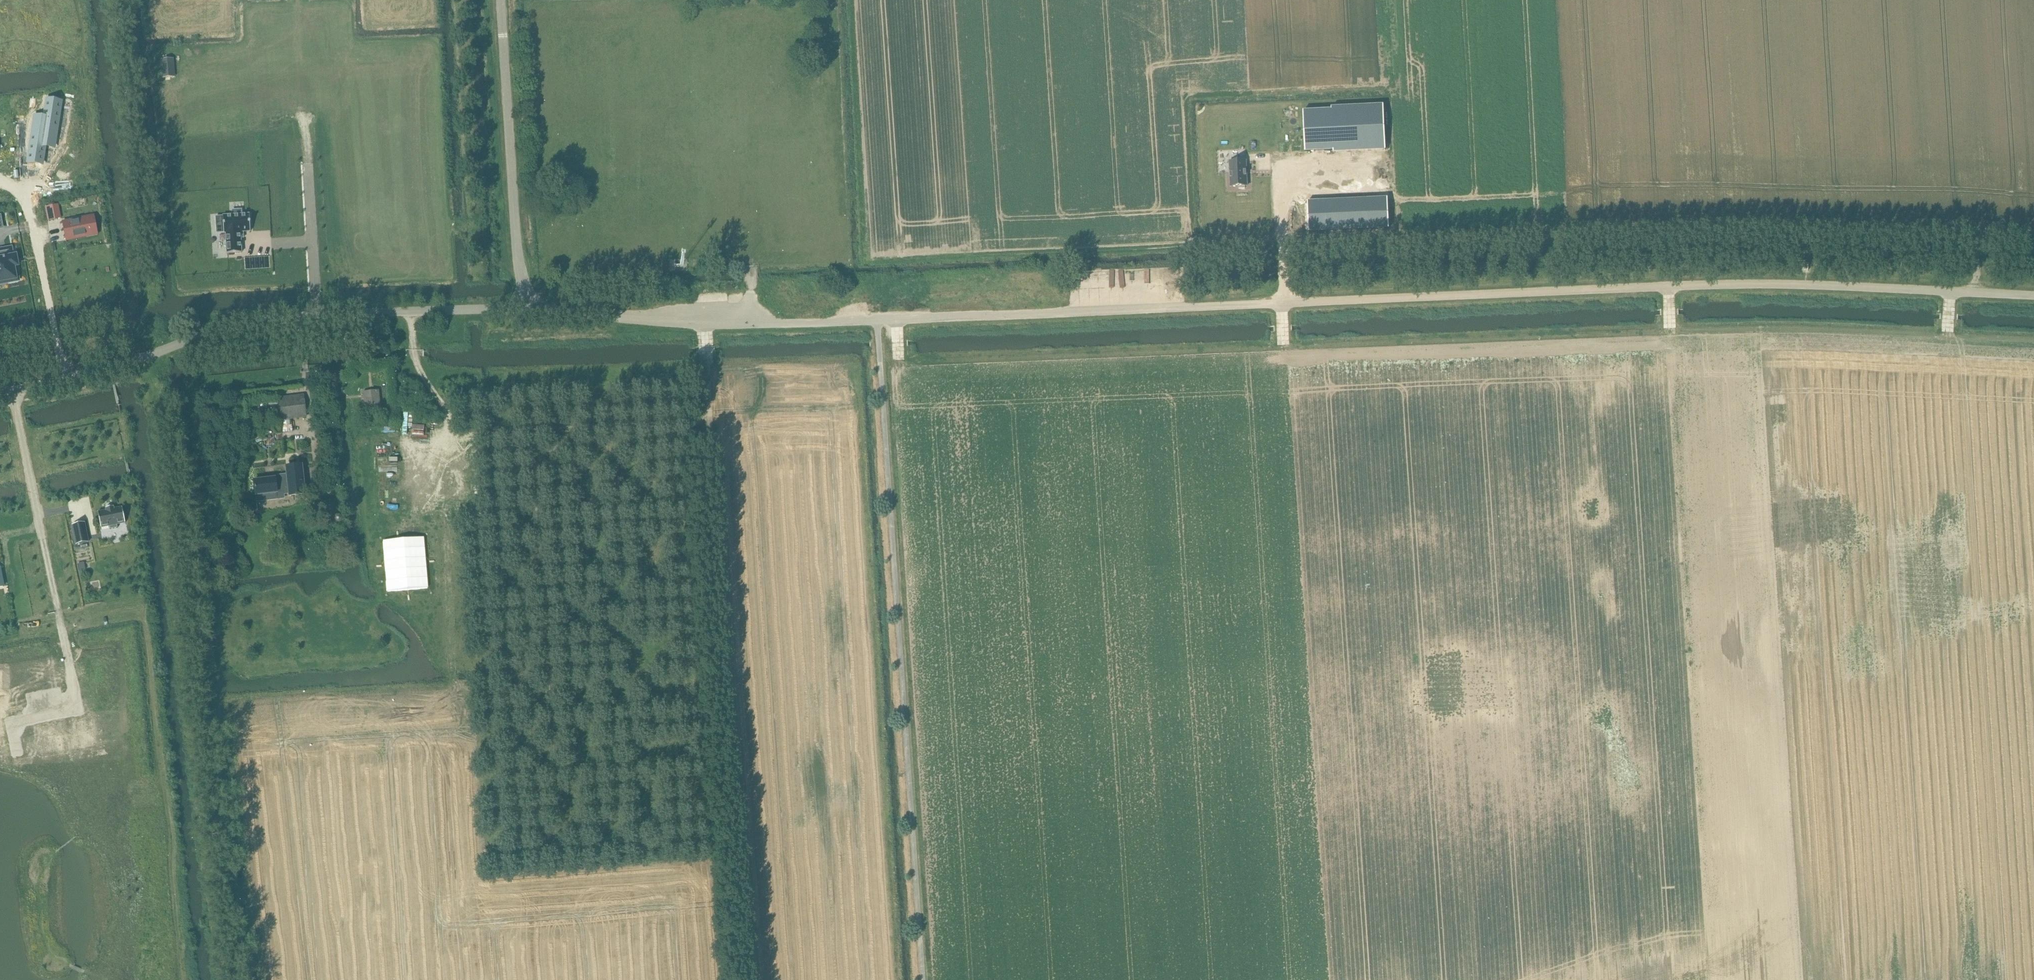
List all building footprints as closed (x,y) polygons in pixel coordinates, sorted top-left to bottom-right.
[(173,59),(161,60),(162,78),(162,80),(165,79),(170,79),(175,79),(175,77),(173,59)] [(33,125),(28,162),(42,164),(46,138),(55,139),(61,102),(47,100),(43,126),(33,125)] [(1383,107),(1303,112),(1305,153),(1385,148),(1383,107)] [(1247,161),(1229,162),(1230,187),(1239,187),(1239,190),(1245,190),(1245,187),(1248,186),(1247,161)] [(1389,228),(1387,198),(1308,202),(1309,232),(1389,228)] [(55,205),(45,207),(47,221),(58,220),(55,205)] [(222,217),(216,217),(217,233),(223,233),(223,234),(226,233),(227,254),(241,253),(241,238),(240,233),(243,232),(250,232),(249,215),(241,215),(241,210),(232,211),(232,216),(222,216),(222,217)] [(94,215),(62,222),(66,242),(98,236),(94,215)] [(0,249),(0,283),(18,280),(16,267),(17,266),(18,266),(15,255),(13,255),(12,247),(0,249)] [(375,337),(373,338),(374,346),(394,343),(394,336),(381,337),(375,337)] [(363,393),(365,410),(380,409),(378,391),(363,393)] [(282,419),(305,417),(302,396),(279,399),(282,419)] [(460,450),(356,462),(360,502),(464,491),(460,450)] [(288,498),(305,496),(301,466),(286,468),(287,475),(274,476),(274,479),(253,481),(256,503),(285,499),(284,495),(288,494),(288,498)] [(105,510),(97,512),(100,528),(109,526),(109,529),(117,528),(117,525),(125,523),(122,507),(114,509),(113,506),(105,508),(105,510)] [(85,524),(71,527),(75,546),(89,544),(85,524)] [(424,538),(383,541),(387,591),(428,588),(424,538)] [(85,572),(83,565),(76,566),(78,573),(85,572)]
